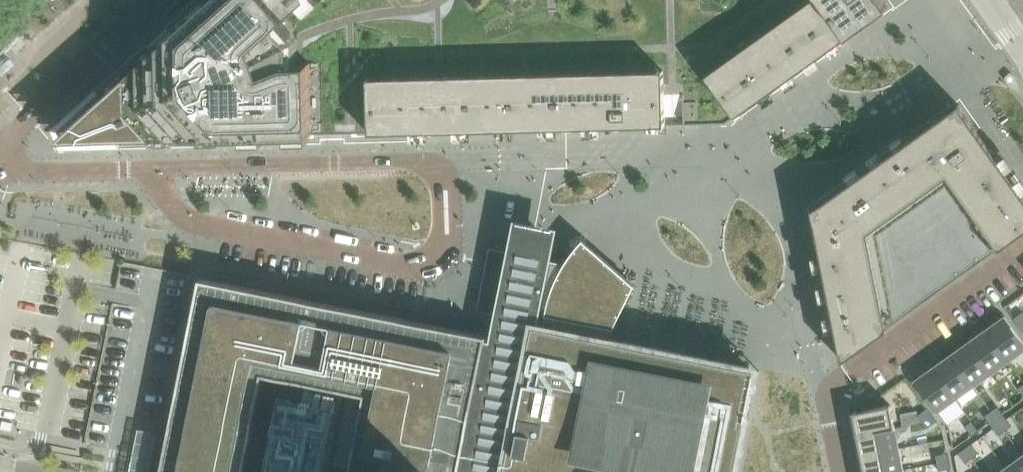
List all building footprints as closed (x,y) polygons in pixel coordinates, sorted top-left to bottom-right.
[(54,140),(314,133),(370,132),(661,124),(724,122),(735,114),(850,31),(887,5),(884,0),(209,0),(54,140)] [(1009,73),(1005,79),(1011,88),(1018,85),(1017,82),(1016,80),(1014,77),(1012,75),(1010,74),(1009,73)] [(1022,231),(1022,193),(959,104),(812,208),(842,360),(1022,231)] [(552,260),(555,247),(533,243),(511,238),(508,251),(490,248),(488,256),(472,333),(435,325),(200,279),(167,439),(149,436),(147,447),(142,471),(245,471),(251,439),(264,374),(283,378),(347,390),(347,393),(329,390),(326,402),(281,393),(266,471),(323,471),(325,464),(349,469),(364,393),(366,394),(353,458),(350,471),(729,471),(750,369),(750,368),(609,340),(611,328),(614,328),(635,285),(622,274),(615,267),(583,240),(566,263),(552,260)] [(1013,318),(1018,324),(1022,320),(1022,311),(1013,318)] [(986,330),(1008,361),(1022,350),(1022,343),(1005,317),(986,330)] [(986,330),(969,342),(990,373),(1008,361),(986,330)] [(969,342),(951,355),(973,385),(990,373),(969,342)] [(951,355),(934,367),(956,398),(973,385),(951,355)] [(934,367),(914,381),(937,411),(956,398),(934,367)] [(890,405),(852,412),(857,434),(895,427),(890,405)] [(997,406),(990,411),(998,421),(1004,416),(997,406)] [(927,408),(917,415),(922,422),(932,414),(927,408)] [(990,411),(984,416),(991,425),(998,421),(990,411)] [(932,414),(922,422),(927,428),(937,420),(932,414)] [(1004,416),(998,421),(1005,430),(1011,425),(1004,416)] [(972,421),(965,426),(972,435),(979,430),(972,421)] [(998,421),(991,425),(998,435),(1005,430),(998,421)] [(895,427),(857,434),(861,456),(899,448),(895,427)] [(971,443),(965,448),(972,458),(978,453),(971,443)] [(861,456),(864,471),(889,471),(903,469),(899,448),(861,456)] [(965,448),(958,452),(965,462),(972,458),(965,448)] [(947,453),(936,455),(937,462),(949,461),(947,453)] [(1006,467),(1009,471),(1022,471),(1022,455),(1006,467)] [(949,461),(937,462),(939,470),(950,468),(949,461)]
